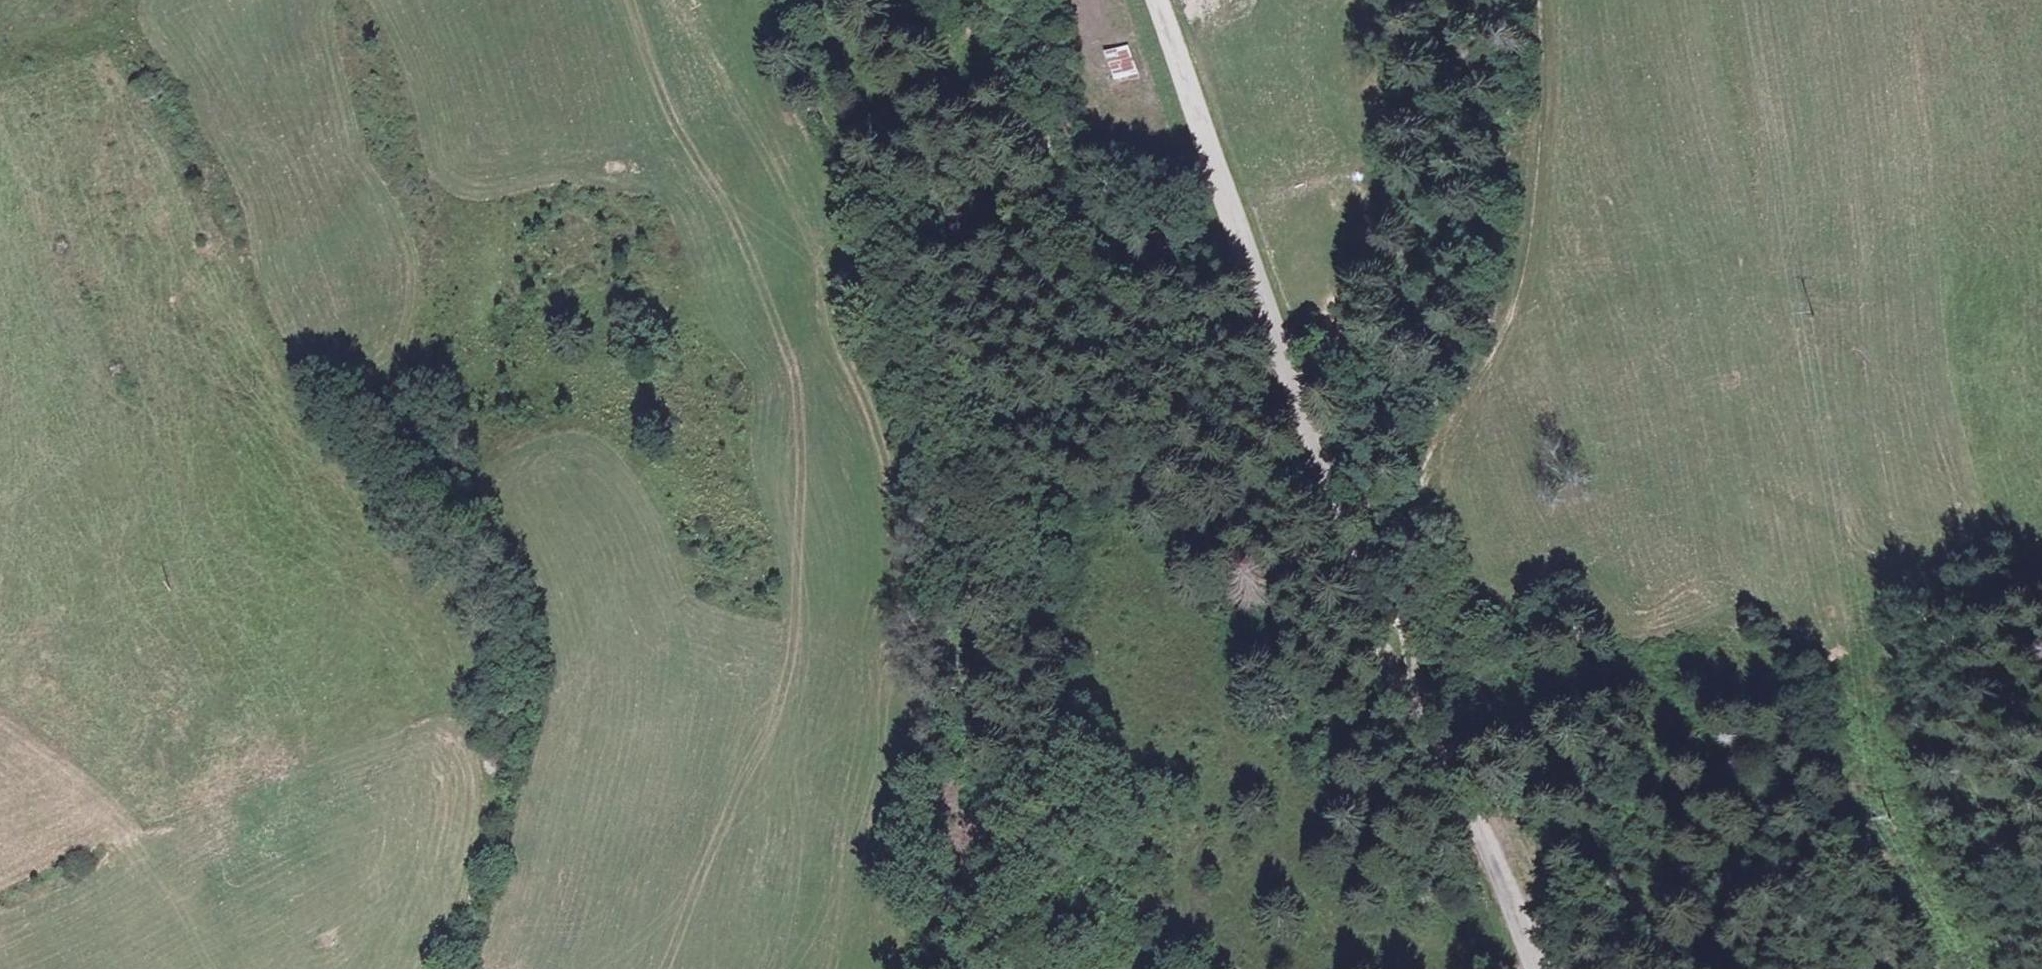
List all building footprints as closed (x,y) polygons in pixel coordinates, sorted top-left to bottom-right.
[(1104,49),(1110,81),(1136,76),(1130,44),(1104,49)]
